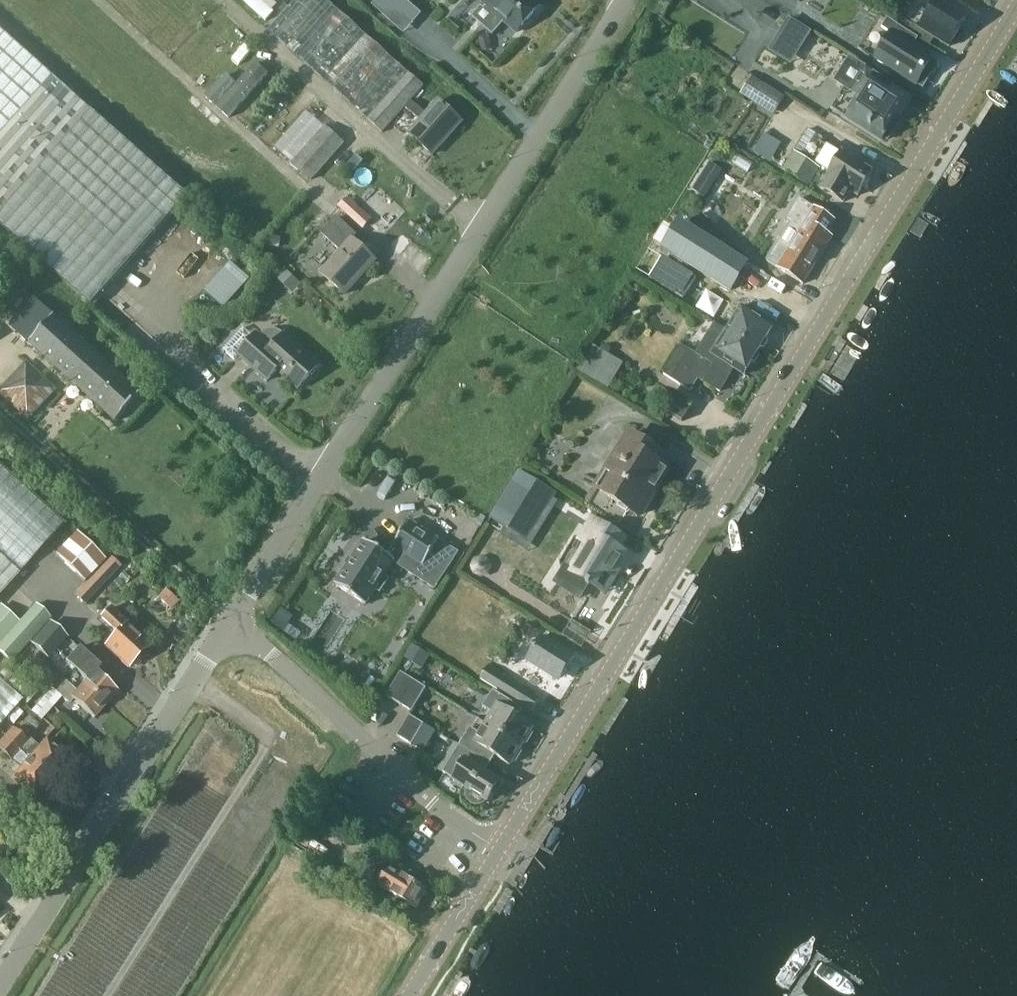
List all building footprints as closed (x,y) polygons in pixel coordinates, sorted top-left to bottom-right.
[(272,0),(250,0),(267,17),(278,6),(272,0)] [(327,0),(296,0),(269,30),(368,118),(409,72),(327,0)] [(384,15),(397,0),(379,0),(374,6),(384,15)] [(485,2),(487,4),(483,10),(483,14),(494,24),(498,24),(503,18),(517,31),(541,5),(536,0),(487,0),(485,2)] [(919,28),(949,46),(969,14),(946,0),(936,0),(919,28)] [(918,38),(888,20),(881,16),(860,51),(876,60),(916,85),(932,59),(906,43),(911,35),(918,39),(918,38)] [(789,19),(783,30),(803,43),(810,32),(789,19)] [(165,222),(188,196),(92,111),(53,76),(0,29),(0,224),(92,305),(165,222)] [(258,60),(239,81),(228,70),(206,93),(230,115),(270,71),(258,60)] [(897,101),(902,92),(850,60),(836,84),(844,89),(833,108),(883,139),(885,136),(890,138),(900,121),(896,118),(904,105),(897,101)] [(424,85),(409,72),(368,118),(384,131),(406,106),(421,120),(409,133),(432,154),(462,120),(439,100),(427,114),(411,99),(424,85)] [(774,115),(785,96),(752,76),(741,95),(774,115)] [(314,178),(345,142),(326,126),(296,162),(314,178)] [(859,195),(874,170),(844,151),(842,155),(832,149),(835,145),(808,128),(783,170),(809,186),(822,166),(831,172),(821,187),(844,201),(851,190),(859,195)] [(766,130),(755,149),(774,160),(785,141),(766,130)] [(705,198),(722,170),(710,162),(692,190),(705,198)] [(389,221),(402,208),(383,187),(369,199),(389,221)] [(362,229),(372,219),(347,197),(339,207),(362,229)] [(834,221),(798,199),(785,221),(789,224),(771,254),(783,262),(792,246),(817,261),(827,246),(821,242),(834,221)] [(377,261),(354,240),(358,236),(350,229),(337,217),(322,233),(336,246),(342,251),(322,272),(347,295),(377,261)] [(679,221),(662,249),(678,259),(688,265),(731,291),(748,263),(679,221)] [(270,246),(278,247),(280,234),(272,233),(270,246)] [(192,273),(213,283),(227,257),(206,246),(192,273)] [(783,262),(771,254),(767,261),(803,284),(817,261),(792,246),(783,262)] [(696,278),(685,271),(688,265),(678,259),(675,265),(662,257),(649,279),(683,299),(696,278)] [(225,305),(252,276),(234,259),(206,288),(225,305)] [(736,306),(735,306),(717,295),(705,317),(760,351),(775,326),(744,307),(742,310),(736,306)] [(117,421),(141,394),(38,299),(14,325),(117,421)] [(760,351),(705,317),(685,349),(680,346),(663,374),(671,379),(691,391),(698,379),(720,392),(734,368),(745,375),(760,351)] [(316,372),(318,368),(321,365),(286,334),(285,335),(283,333),(280,331),(277,331),(273,331),(270,331),(267,332),(264,334),(262,336),(258,333),(239,355),(269,381),(278,370),(299,389),(311,376),(314,375),(316,372)] [(612,385),(625,358),(595,343),(582,370),(612,385)] [(57,390),(27,361),(0,389),(0,393),(29,420),(57,390)] [(627,433),(593,488),(639,516),(668,469),(658,463),(663,455),(627,433)] [(20,573),(64,523),(0,465),(0,595),(20,573)] [(491,518),(529,542),(558,494),(521,471),(491,518)] [(624,539),(593,520),(581,539),(579,538),(578,538),(577,537),(575,538),(574,539),(569,548),(562,559),(560,562),(560,563),(560,565),(560,566),(561,567),(565,569),(556,584),(579,598),(587,585),(590,587),(591,585),(601,591),(610,577),(613,579),(627,555),(611,545),(617,536),(623,540),(624,539)] [(364,541),(336,585),(366,605),(375,590),(380,593),(389,578),(385,575),(394,562),(398,564),(405,553),(423,565),(439,541),(409,521),(387,555),(364,541)] [(84,581),(106,559),(77,531),(56,554),(84,581)] [(84,604),(106,581),(121,566),(111,557),(96,572),(75,595),(84,604)] [(477,561),(475,567),(477,573),(483,576),(489,573),(491,567),(489,561),(483,559),(477,561)] [(9,659),(50,615),(36,601),(18,620),(1,604),(0,605),(0,650),(9,659)] [(128,622),(110,606),(96,622),(112,636),(105,644),(130,666),(148,645),(126,625),(128,622)] [(296,634),(306,620),(284,606),(274,620),(296,634)] [(582,642),(591,630),(574,618),(565,630),(582,642)] [(68,637),(55,625),(50,621),(30,643),(48,659),(68,637)] [(572,656),(540,636),(526,660),(558,680),(572,656)] [(102,665),(89,654),(80,646),(63,665),(82,682),(106,704),(118,690),(97,671),(102,665)] [(506,675),(490,665),(481,679),(532,711),(539,699),(504,677),(506,675)] [(402,672),(387,696),(401,705),(416,681),(402,672)] [(106,704),(82,682),(76,688),(66,679),(57,690),(69,701),(73,698),(94,717),(106,704)] [(22,700),(0,680),(0,724),(22,700)] [(416,681),(401,705),(413,712),(427,688),(416,681)] [(52,690),(45,697),(54,705),(61,698),(52,690)] [(524,710),(494,692),(477,720),(521,747),(523,745),(528,743),(533,735),(532,730),(533,728),(518,718),(524,710)] [(410,715),(398,735),(412,744),(425,724),(410,715)] [(521,747),(477,720),(461,747),(487,763),(490,765),(495,756),(510,765),(512,763),(516,762),(522,753),(521,748),(521,747)] [(29,741),(14,726),(0,741),(0,745),(13,758),(29,741)] [(47,739),(30,758),(53,779),(70,760),(47,739)] [(487,763),(461,747),(444,773),(469,789),(468,793),(468,797),(469,800),(472,803),(476,804),(480,804),(484,803),(486,800),(488,801),(493,792),(496,794),(502,784),(482,771),(487,763)] [(36,798),(53,779),(30,758),(13,777),(36,798)] [(52,835),(48,845),(58,848),(62,839),(52,835)] [(417,907),(427,891),(407,878),(411,871),(394,860),(379,884),(417,907)]
